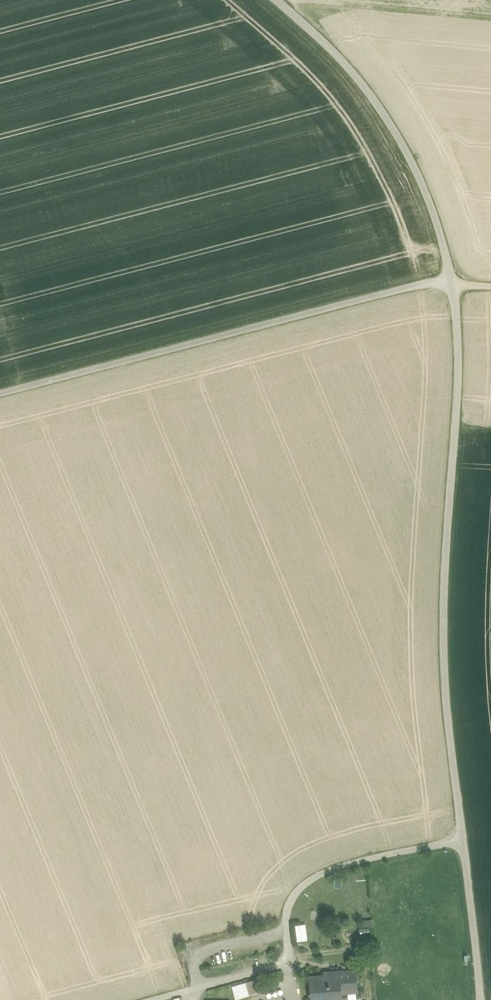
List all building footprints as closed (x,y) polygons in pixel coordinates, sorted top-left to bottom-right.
[(295,924),(296,941),(307,940),(306,923),(295,924)] [(340,993),(356,991),(354,971),(326,973),(325,976),(311,978),(312,999),(314,999),(328,999),(340,999),(340,993)] [(260,993),(258,979),(232,984),(234,997),(260,993)]
